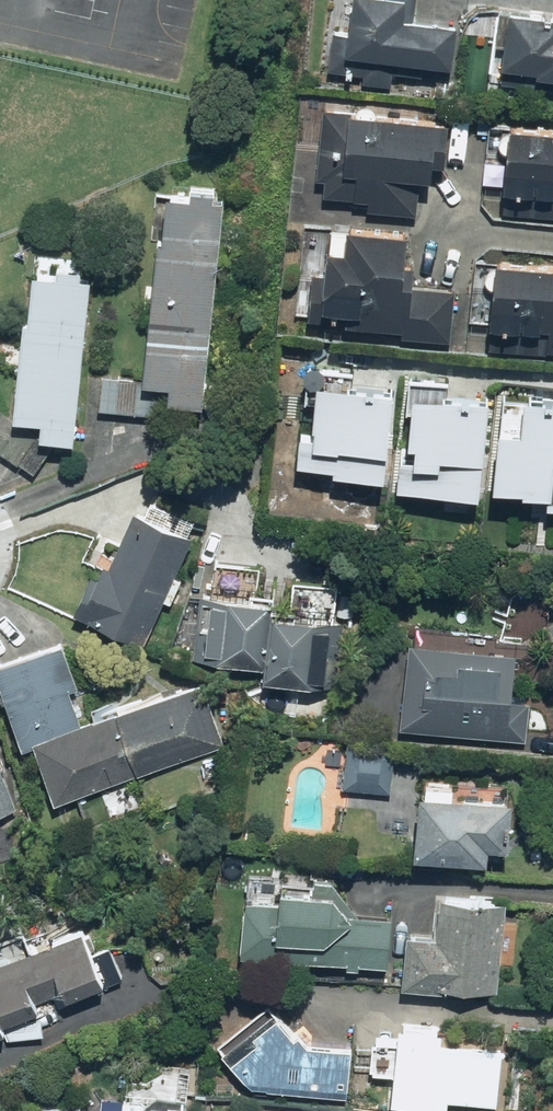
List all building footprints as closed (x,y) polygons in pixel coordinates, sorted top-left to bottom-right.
[(359,30),(337,28),(334,71),(369,73),(368,84),(398,86),(399,72),(432,74),(432,62),(463,64),(465,19),(420,16),(421,0),(361,0),(359,30)] [(518,5),(508,80),(552,86),(552,10),(518,5)] [(456,114),(311,100),(306,149),(325,150),(322,177),(333,178),(331,191),(363,194),(362,207),(422,212),(426,177),(441,178),(443,151),(452,152),(456,114)] [(509,212),(552,215),(552,124),(515,121),(509,212)] [(97,410),(171,418),(173,404),(201,407),(224,199),(164,192),(144,378),(101,373),(97,410)] [(407,324),(407,333),(457,336),(460,288),(425,285),(426,273),(415,272),(418,227),(357,223),(356,246),(334,245),(333,270),(318,269),(315,318),(407,324)] [(500,257),(494,345),(552,349),(552,261),(500,257)] [(78,440),(92,275),(28,270),(15,417),(39,420),(38,436),(78,440)] [(404,384),(329,379),(326,422),(304,421),(302,459),(341,461),(341,468),(399,472),(404,384)] [(498,392),(425,388),(423,438),(426,438),(425,453),(407,452),(405,488),(492,493),(498,392)] [(507,394),(500,484),(552,487),(552,397),(507,394)] [(34,479),(52,452),(0,416),(0,455),(34,479)] [(79,603),(150,636),(169,594),(175,597),(186,572),(181,569),(200,528),(194,525),(199,515),(158,496),(154,506),(141,500),(115,556),(112,555),(104,571),(95,567),(79,603)] [(333,683),(339,613),(340,606),(282,601),(284,589),(219,583),(215,625),(200,624),(197,655),(270,662),(268,677),(333,683)] [(519,694),(526,643),(418,629),(407,720),(530,735),(535,696),(519,694)] [(41,731),(86,717),(75,683),(86,679),(71,633),(0,657),(28,741),(43,736),(41,731)] [(230,741),(209,676),(86,717),(41,731),(43,736),(62,796),(230,741)] [(399,743),(350,741),(348,787),(398,789),(399,743)] [(20,798),(0,747),(0,806),(20,798)] [(433,768),(432,777),(425,846),(495,853),(497,837),(517,840),(522,788),(461,782),(462,771),(433,768)] [(361,907),(342,884),(256,872),(247,943),(351,957),(350,963),(364,965),(365,959),(392,963),(399,912),(361,907)] [(511,895),(439,889),(436,927),(414,925),(410,982),(503,990),(511,895)] [(49,1031),(43,997),(71,986),(73,991),(127,970),(106,918),(0,960),(0,1030),(6,1027),(7,1036),(49,1031)] [(277,996),(224,1040),(255,1086),(356,1093),(359,1040),(312,1037),(277,996)] [(404,1017),(397,1099),(453,1105),(454,1095),(502,1101),(509,1041),(451,1034),(452,1021),(404,1017)] [(192,1092),(106,1087),(105,1108),(41,1104),(30,1110),(190,1110),(192,1092)]
